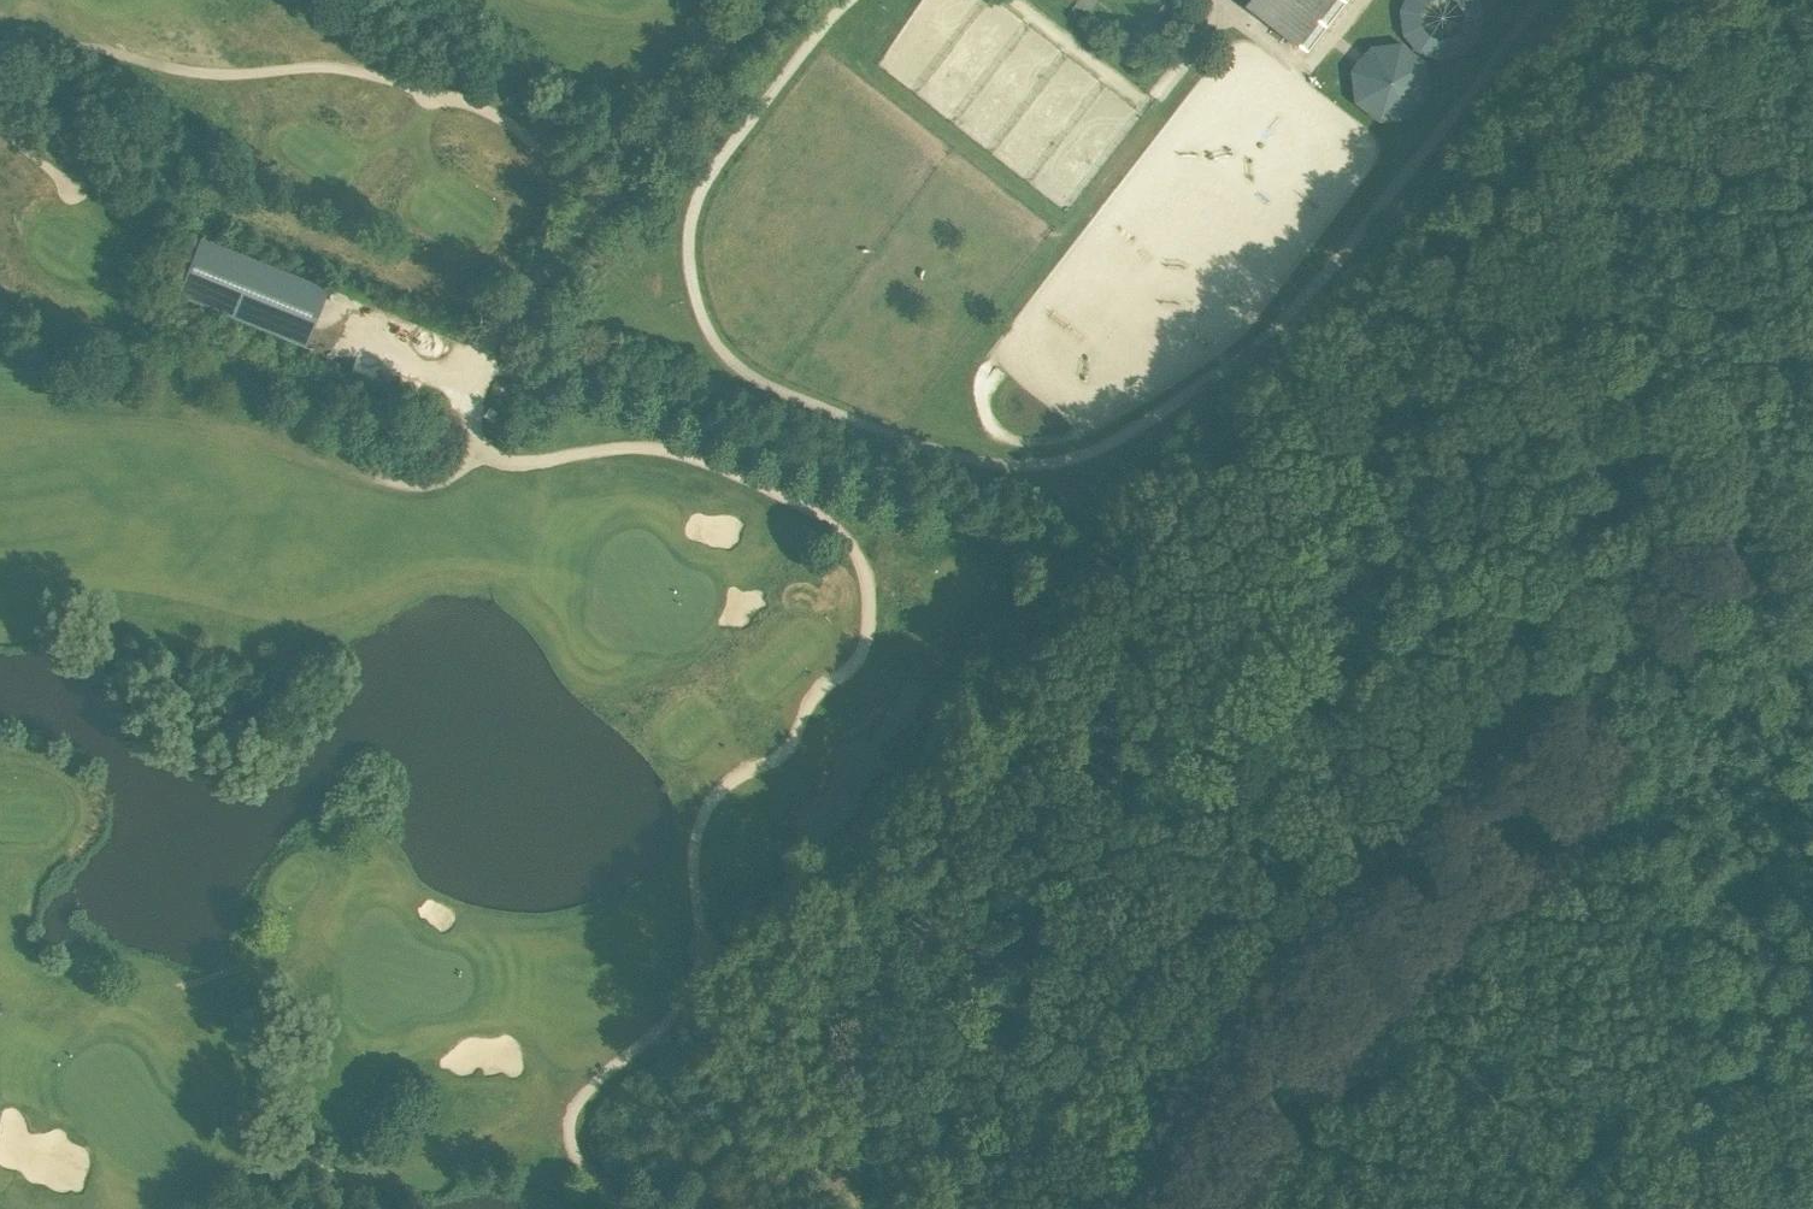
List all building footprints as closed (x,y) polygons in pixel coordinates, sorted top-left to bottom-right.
[(1300,48),(1336,0),(1236,0),(1300,48)] [(306,347),(330,288),(201,237),(177,296),(306,347)]
